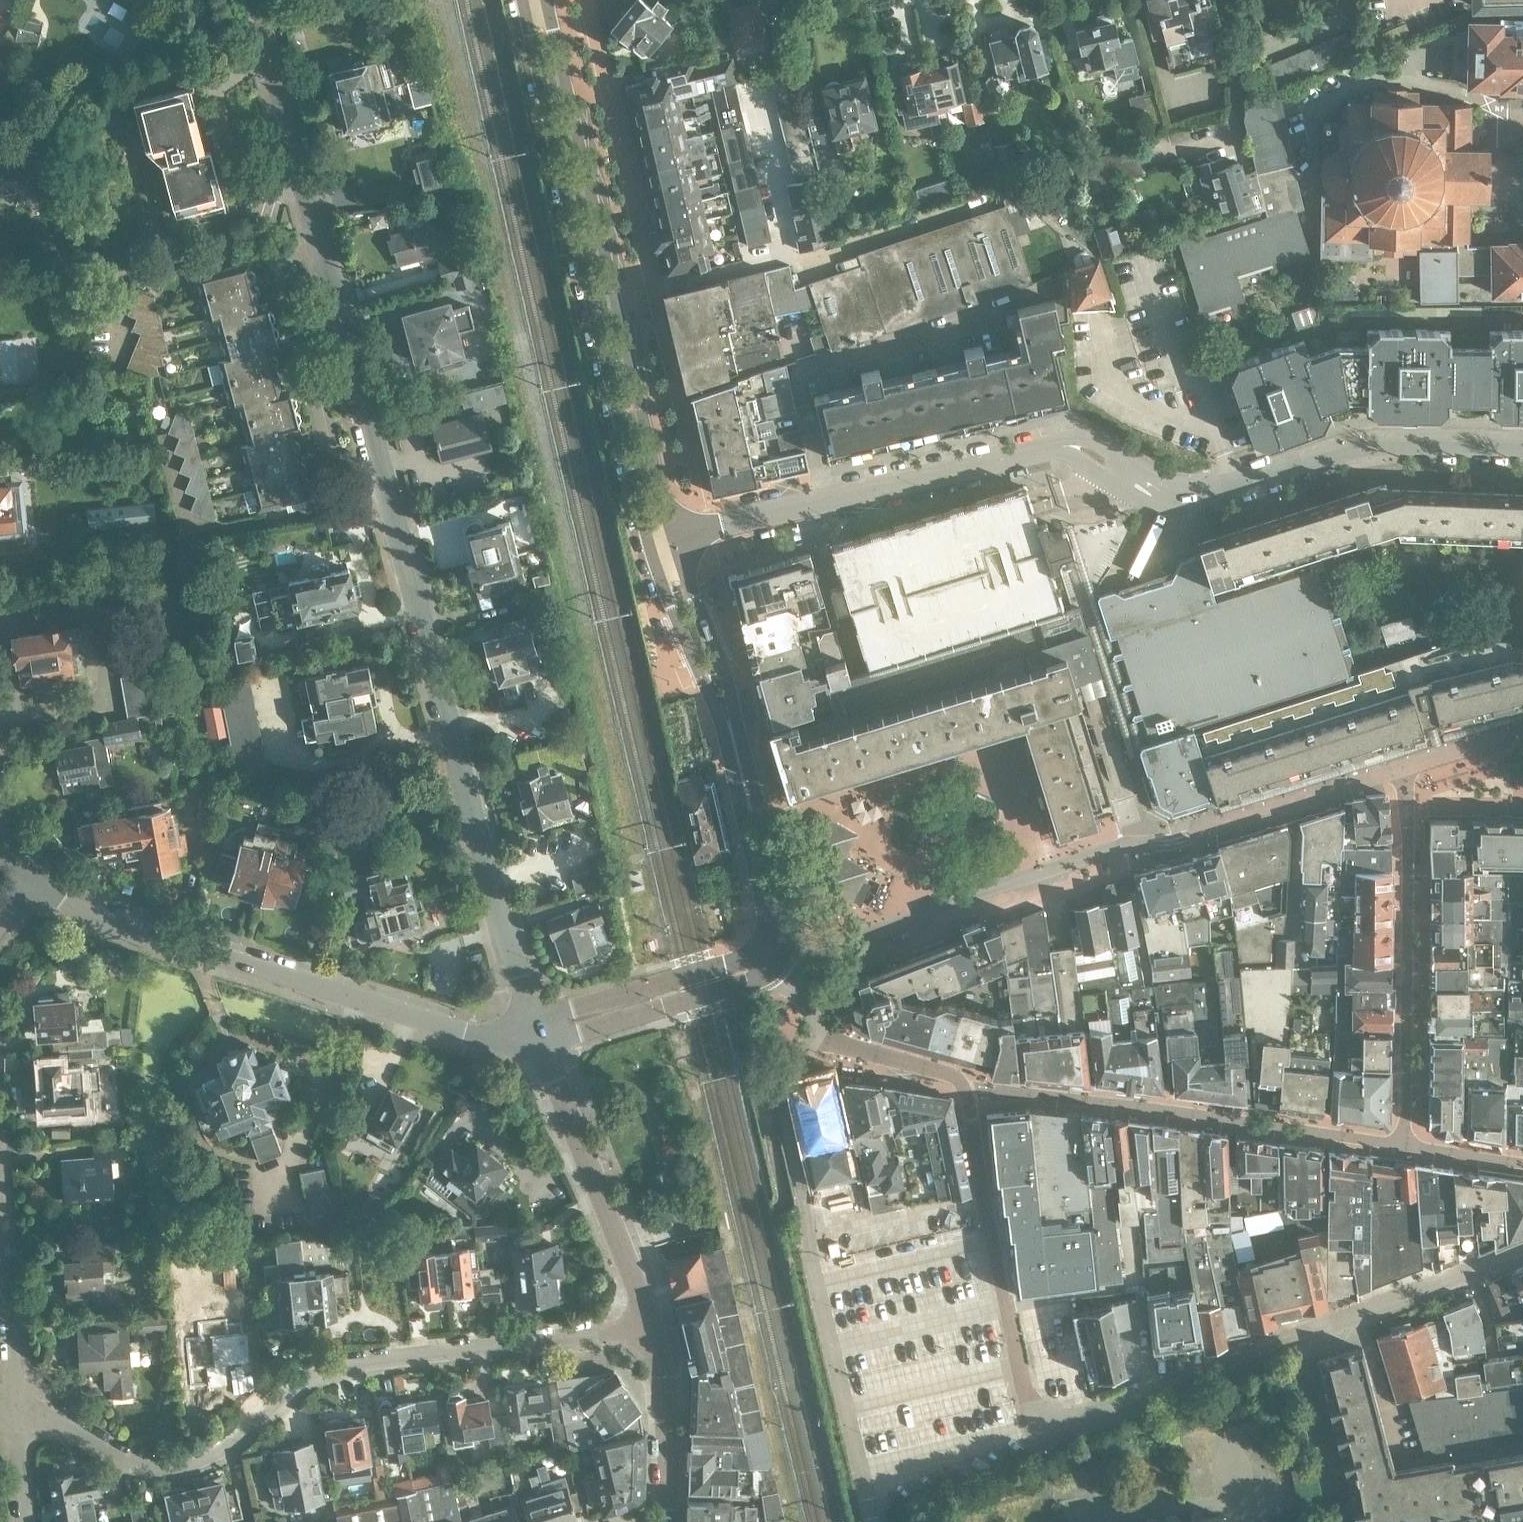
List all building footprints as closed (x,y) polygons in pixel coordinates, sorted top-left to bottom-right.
[(653,7),(644,0),(616,0),(604,14),(616,23),(612,27),(627,40),(631,35),(653,7)] [(1156,38),(1163,36),(1173,74),(1203,66),(1201,58),(1220,53),(1212,23),(1217,21),(1211,0),(1146,0),(1156,38)] [(658,1),(653,7),(631,35),(636,40),(634,42),(634,49),(641,55),(647,54),(673,24),(660,14),(666,8),(658,1)] [(749,49),(768,44),(762,17),(759,18),(755,4),(733,9),(736,25),(731,26),(739,57),(750,54),(749,49)] [(1087,72),(1137,60),(1131,37),(1117,40),(1113,23),(1112,23),(1110,15),(1107,13),(1099,15),(1096,20),(1098,26),(1077,31),(1087,72)] [(36,46),(41,22),(19,18),(15,41),(36,46)] [(719,23),(711,24),(714,39),(722,37),(719,23)] [(1522,88),(1522,36),(1499,36),(1500,23),(1470,23),(1469,84),(1500,85),(1500,88),(1522,88)] [(1019,78),(1028,76),(1027,70),(1045,65),(1035,28),(1027,24),(1018,27),(1015,33),(1016,35),(1010,37),(1008,30),(1003,27),(993,30),(990,36),(1001,76),(1017,72),(1019,78)] [(1268,64),(1277,87),(1355,55),(1346,33),(1268,64)] [(0,58),(10,47),(0,37),(0,58)] [(356,61),(354,55),(349,52),(330,57),(328,61),(331,73),(330,73),(334,90),(330,91),(333,102),(383,88),(383,89),(392,87),(395,86),(387,57),(366,63),(364,59),(356,61)] [(928,68),(937,108),(942,127),(949,125),(945,108),(949,107),(948,102),(964,98),(955,61),(953,62),(951,52),(937,55),(939,65),(928,68)] [(736,74),(732,57),(692,67),(691,63),(657,71),(658,75),(645,79),(646,81),(628,86),(633,106),(725,84),(735,82),(733,75),(736,74)] [(937,108),(936,105),(928,68),(917,70),(915,60),(900,64),(903,74),(900,74),(909,111),(925,107),(927,115),(930,114),(934,135),(936,135),(941,159),(950,157),(945,132),(942,133),(939,120),(937,108)] [(420,63),(402,68),(406,82),(424,76),(420,63)] [(981,98),(995,94),(997,94),(991,72),(976,76),(981,98)] [(773,90),(795,84),(792,73),(770,78),(773,90)] [(821,87),(831,125),(823,127),(820,116),(807,119),(823,183),(845,178),(839,151),(854,148),(850,131),(875,125),(863,76),(821,87)] [(740,102),(735,82),(725,84),(633,106),(637,126),(697,112),(697,111),(709,109),(708,103),(696,105),(694,99),(713,95),(716,108),(740,102)] [(383,89),(333,102),(336,114),(339,113),(344,130),(349,129),(350,133),(377,126),(376,121),(381,120),(380,118),(399,113),(392,87),(383,89)] [(162,163),(176,216),(224,203),(210,151),(205,152),(187,88),(134,102),(146,150),(148,149),(162,163)] [(1404,89),(1387,89),(1387,92),(1373,92),(1373,103),(1347,103),(1347,107),(1343,116),(1336,123),(1324,123),(1324,158),(1321,165),(1321,174),(1323,182),(1322,256),(1370,256),(1370,251),(1385,251),(1385,255),(1401,255),(1401,252),(1421,252),(1422,303),(1461,303),(1461,268),(1493,267),(1494,294),(1522,294),(1522,243),(1511,243),(1511,245),(1468,246),(1468,211),(1473,211),(1475,211),(1476,210),(1477,209),(1479,208),(1480,207),(1481,205),(1481,204),(1481,203),(1481,199),(1487,199),(1487,150),(1469,150),(1469,104),(1418,104),(1418,92),(1404,92),(1404,89)] [(1203,309),(1243,296),(1236,271),(1306,249),(1293,208),(1292,207),(1284,175),(1293,173),(1290,163),(1295,162),(1277,92),(1246,105),(1243,119),(1254,167),(1264,208),(1238,216),(1179,235),(1203,309)] [(1153,133),(1167,129),(1158,94),(1143,97),(1153,133)] [(797,96),(776,101),(778,112),(800,107),(797,96)] [(979,100),(962,103),(966,126),(984,122),(979,100)] [(721,128),(734,125),(744,123),(740,102),(716,108),(721,128)] [(42,124),(56,124),(55,105),(42,106),(42,124)] [(781,123),(803,118),(800,107),(778,112),(781,123)] [(711,117),(710,112),(698,114),(697,112),(637,126),(642,146),(702,132),(699,120),(711,117)] [(34,131),(40,125),(40,113),(28,115),(30,131),(34,131)] [(803,118),(781,123),(784,135),(806,129),(803,118)] [(713,129),(702,132),(642,146),(647,167),(726,148),(749,142),(744,123),(734,125),(721,128),(721,129),(713,130),(713,129)] [(1171,144),(1191,138),(1187,125),(1167,131),(1171,144)] [(787,146),(809,140),(806,129),(784,135),(787,146)] [(1103,147),(1117,147),(1116,134),(1102,135),(1103,147)] [(809,140),(787,146),(789,157),(811,152),(809,140)] [(907,159),(916,156),(912,141),(903,143),(907,159)] [(1002,182),(1021,177),(1012,141),(993,145),(1002,182)] [(742,158),(744,165),(754,163),(749,142),(726,148),(727,154),(729,161),(742,158)] [(1088,192),(1143,173),(1133,145),(1077,163),(1088,192)] [(719,156),(727,154),(726,148),(647,167),(652,187),(711,174),(723,171),(719,156)] [(434,149),(411,156),(420,191),(443,185),(434,149)] [(792,168),(814,163),(811,152),(789,157),(792,168)] [(28,153),(0,154),(0,196),(30,195),(30,193),(45,193),(43,158),(28,160),(28,153)] [(1238,216),(1264,208),(1254,167),(1242,171),(1239,162),(1222,167),(1219,155),(1189,163),(1202,206),(1219,201),(1222,211),(1235,207),(1238,216)] [(730,168),(744,165),(742,158),(729,161),(730,168)] [(746,173),(732,176),(735,190),(759,184),(754,163),(744,165),(746,173)] [(814,163),(792,168),(795,179),(817,174),(814,163)] [(732,176),(746,173),(744,165),(730,168),(732,176)] [(713,183),(711,174),(652,187),(656,207),(720,192),(720,191),(717,181),(713,183)] [(824,233),(831,231),(818,177),(787,185),(800,238),(796,239),(799,250),(826,241),(824,233)] [(916,188),(921,206),(954,195),(949,178),(916,188)] [(753,206),(764,204),(759,184),(735,190),(738,202),(752,199),(753,206)] [(1026,184),(1002,192),(1006,203),(1029,195),(1026,184)] [(720,192),(656,207),(661,227),(720,213),(721,214),(732,211),(727,189),(720,191),(720,192)] [(740,210),(753,206),(752,199),(738,202),(740,210)] [(1006,206),(1016,234),(1028,230),(1019,202),(1006,206)] [(452,249),(440,204),(422,209),(421,205),(402,210),(407,230),(391,234),(399,263),(452,249)] [(745,230),(768,225),(764,204),(753,206),(755,214),(742,217),(745,230)] [(1016,234),(1006,206),(1006,205),(860,255),(863,265),(795,287),(789,264),(764,270),(764,269),(666,293),(676,337),(775,314),(817,307),(825,332),(812,336),(818,353),(1031,281),(1016,234)] [(753,206),(740,210),(742,217),(755,214),(753,206)] [(720,213),(661,227),(652,230),(657,251),(725,235),(721,214),(720,213)] [(1147,242),(1143,228),(1121,235),(1117,222),(1095,229),(1103,256),(1147,242)] [(768,225),(745,230),(748,246),(772,240),(768,225)] [(737,232),(725,235),(657,251),(662,273),(691,267),(692,271),(743,259),(737,232)] [(455,277),(471,273),(486,269),(480,250),(438,261),(443,280),(454,277),(455,277)] [(1114,308),(1097,259),(1068,269),(1058,273),(1066,296),(1071,295),(1072,309),(1114,308)] [(202,297),(254,284),(253,282),(256,279),(254,273),(250,271),(248,262),(196,276),(202,297)] [(471,273),(455,277),(458,289),(474,284),(471,273)] [(254,286),(254,284),(202,297),(208,319),(215,317),(259,305),(257,296),(260,294),(258,288),(254,286)] [(133,303),(159,314),(155,298),(129,288),(124,300),(133,303)] [(1069,322),(1067,299),(1018,310),(1017,308),(1004,311),(1014,349),(983,357),(981,347),(962,351),(965,362),(960,363),(961,369),(936,374),(935,369),(911,374),(912,380),(888,386),(886,380),(881,382),(879,370),(860,375),(863,386),(814,397),(828,458),(1068,402),(1056,350),(1065,348),(1060,324),(1069,322)] [(136,319),(162,328),(159,314),(133,303),(128,316),(136,319)] [(267,303),(259,305),(215,317),(221,338),(273,325),(272,323),(274,319),(273,313),(269,311),(267,303)] [(450,309),(449,304),(449,303),(405,314),(418,364),(436,359),(439,368),(461,362),(459,353),(461,352),(456,331),(474,326),(468,304),(450,309)] [(688,387),(781,353),(777,338),(780,337),(775,314),(676,337),(688,387)] [(140,334),(166,342),(162,328),(136,319),(132,330),(140,334)] [(273,326),(273,325),(221,338),(226,359),(271,347),(278,345),(276,337),(278,333),(277,328),(273,326)] [(1334,425),(1328,408),(1350,401),(1368,401),(1368,417),(1450,418),(1451,399),(1490,401),(1489,418),(1522,418),(1522,329),(1490,329),(1490,345),(1451,344),(1451,329),(1367,328),(1367,347),(1339,347),(1311,357),(1305,340),(1228,366),(1257,451),(1334,425)] [(169,352),(166,342),(140,334),(136,345),(161,354),(169,352)] [(132,356),(156,365),(164,363),(161,354),(136,345),(132,356)] [(271,347),(226,359),(219,361),(224,382),(276,368),(276,367),(278,363),(276,357),(273,355),(271,347)] [(158,375),(156,365),(132,356),(127,368),(149,377),(158,375)] [(750,399),(782,391),(792,389),(786,363),(763,372),(690,396),(690,398),(692,397),(696,415),(721,410),(720,407),(738,402),(750,399)] [(230,403),(282,389),(280,382),(282,378),(280,372),(277,370),(276,368),(224,382),(230,403)] [(442,458),(490,445),(481,411),(508,404),(503,383),(461,394),(464,407),(449,411),(452,423),(434,428),(442,458)] [(282,389),(230,403),(230,404),(238,402),(243,423),(295,409),(295,408),(297,404),(295,398),(291,396),(289,387),(282,389)] [(758,409),(760,419),(797,412),(792,389),(782,391),(750,399),(753,410),(758,409)] [(758,409),(753,410),(741,413),(738,402),(720,407),(721,410),(696,415),(697,417),(698,416),(703,436),(726,431),(725,427),(760,419),(758,409)] [(182,430),(194,434),(189,414),(177,409),(167,433),(179,437),(182,430)] [(295,409),(243,423),(249,444),(241,446),(241,447),(293,433),(301,431),(299,423),(301,419),(299,413),(295,411),(295,409)] [(775,436),(772,419),(761,422),(760,419),(725,427),(726,431),(703,436),(706,449),(764,436),(764,439),(775,436)] [(805,449),(800,428),(777,434),(781,455),(805,449)] [(188,449),(199,454),(194,434),(182,430),(179,437),(173,452),(185,457),(188,449)] [(295,441),(293,433),(241,447),(247,467),(299,454),(298,453),(301,449),(299,443),(295,441)] [(709,470),(769,457),(764,439),(764,436),(706,449),(711,470),(709,470)] [(194,469),(204,473),(199,454),(188,449),(185,457),(179,471),(191,477),(194,469)] [(769,457),(709,470),(714,491),(712,491),(712,493),(722,491),(810,470),(805,450),(769,458),(769,457)] [(299,454),(247,467),(253,489),(304,475),(304,474),(306,470),(305,464),(301,462),(299,454)] [(200,489),(209,493),(204,473),(194,469),(191,477),(185,492),(196,496),(200,489)] [(258,511),(310,497),(308,489),(310,485),(309,479),(305,477),(304,475),(253,489),(243,491),(248,512),(258,509),(258,511)] [(21,501),(19,484),(0,486),(0,536),(12,535),(11,525),(12,525),(10,502),(21,501)] [(870,669),(985,634),(1063,610),(1052,575),(1061,572),(1059,565),(1061,559),(1073,555),(1064,529),(1053,532),(1051,531),(1049,530),(1047,525),(1038,528),(1032,507),(1025,487),(832,547),(843,583),(830,588),(837,610),(850,606),(870,669)] [(215,516),(209,493),(200,489),(196,496),(190,511),(213,521),(215,516)] [(1372,489),(1197,544),(1200,552),(1181,558),(1168,582),(1122,597),(1113,591),(1100,595),(1098,596),(1097,599),(1109,637),(1115,654),(1112,658),(1117,660),(1120,671),(1124,683),(1122,688),(1126,690),(1135,715),(1132,719),(1136,721),(1144,743),(1141,744),(1139,749),(1146,771),(1150,773),(1159,802),(1165,805),(1172,808),(1215,794),(1216,797),(1217,801),(1239,794),(1239,791),(1237,787),(1425,735),(1421,725),(1438,719),(1440,726),(1522,705),(1522,649),(1511,648),(1507,640),(1481,638),(1478,631),(1356,671),(1319,557),(1380,538),(1395,533),(1522,538),(1522,496),(1372,489)] [(526,505),(523,493),(499,500),(502,511),(526,505)] [(88,511),(90,530),(155,523),(153,504),(88,511)] [(473,565),(517,553),(508,520),(484,526),(484,525),(483,524),(481,523),(480,522),(478,521),(477,520),(475,520),(473,520),(471,521),(470,521),(468,523),(467,523),(466,524),(465,526),(464,528),(464,529),(464,531),(464,533),(473,565)] [(1132,751),(1139,749),(1141,744),(1144,743),(1136,721),(1132,719),(1135,715),(1126,690),(1122,688),(1124,683),(1120,671),(1117,660),(1112,658),(1115,654),(1109,637),(1097,599),(1089,576),(1074,526),(1070,527),(1064,529),(1073,555),(1095,619),(1084,623),(1087,632),(1099,672),(1125,754),(1132,751)] [(794,609),(823,600),(817,579),(810,551),(762,566),(731,575),(741,618),(782,606),(792,602),(794,609)] [(517,553),(473,565),(467,567),(472,583),(476,582),(480,596),(499,591),(499,588),(525,581),(517,553)] [(330,572),(329,565),(323,562),(312,564),(309,570),(310,576),(289,581),(292,594),(289,595),(288,592),(271,597),(278,628),(295,624),(294,616),(297,616),(300,628),(323,623),(321,616),(357,608),(354,595),(361,593),(358,581),(352,582),(349,568),(330,572)] [(524,611),(520,597),(510,599),(514,614),(524,611)] [(782,606),(741,618),(750,656),(763,653),(766,649),(809,637),(806,628),(829,624),(823,600),(794,609),(792,602),(782,606)] [(1063,610),(985,634),(996,669),(820,722),(817,715),(810,717),(812,725),(799,729),(797,721),(773,729),(775,735),(771,736),(789,796),(1023,724),(1026,734),(1057,834),(1059,840),(1077,835),(1096,829),(1094,823),(1093,819),(1113,813),(1074,688),(1081,686),(1079,678),(1099,672),(1087,632),(1084,623),(1079,609),(1064,614),(1063,610)] [(551,656),(553,652),(552,646),(548,644),(547,643),(537,646),(537,648),(534,649),(529,629),(526,629),(523,617),(497,625),(500,637),(486,641),(492,661),(495,660),(497,666),(493,667),(492,669),(494,679),(498,681),(501,680),(506,695),(510,697),(519,695),(521,691),(517,677),(548,667),(546,659),(552,658),(551,656)] [(59,628),(55,623),(49,624),(47,628),(48,632),(18,636),(24,678),(33,677),(36,698),(62,694),(58,673),(68,671),(70,685),(88,682),(85,664),(87,663),(81,626),(75,627),(75,625),(59,628)] [(822,655),(754,674),(768,726),(831,705),(825,685),(830,683),(850,677),(835,629),(824,632),(818,640),(819,641),(822,655)] [(239,660),(258,657),(253,632),(234,635),(239,660)] [(819,641),(818,640),(818,641),(816,635),(809,637),(766,649),(763,653),(750,656),(754,674),(822,655),(819,641)] [(373,687),(368,663),(337,670),(336,667),(326,669),(327,672),(297,678),(302,701),(310,700),(313,715),(301,718),(306,741),(335,735),(336,739),(346,736),(345,733),(377,727),(369,688),(373,687)] [(156,713),(156,712),(149,670),(120,675),(128,718),(129,717),(155,713),(156,713)] [(236,769),(267,763),(251,680),(220,686),(236,769)] [(1217,801),(1218,804),(1219,808),(1522,718),(1522,705),(1440,726),(1438,719),(1421,725),(1425,735),(1237,787),(1239,791),(1239,794),(1217,801)] [(172,710),(174,720),(189,717),(187,707),(172,710)] [(157,721),(158,728),(175,725),(174,720),(172,710),(156,712),(156,713),(155,713),(157,721)] [(157,721),(155,713),(129,717),(129,718),(128,718),(102,722),(104,735),(68,742),(69,748),(55,751),(60,779),(61,778),(64,793),(83,789),(82,785),(100,781),(100,786),(113,783),(107,752),(114,751),(113,742),(143,736),(141,724),(157,721)] [(573,770),(585,767),(577,736),(518,752),(526,779),(519,781),(523,798),(521,798),(524,808),(519,809),(523,825),(530,823),(530,825),(553,819),(552,817),(569,812),(565,799),(575,796),(573,770)] [(1150,773),(1146,771),(1156,802),(1171,811),(1216,797),(1215,794),(1172,808),(1165,805),(1159,802),(1150,773)] [(704,783),(703,779),(679,784),(697,861),(721,856),(720,853),(732,850),(716,780),(704,783)] [(1343,844),(1346,844),(1390,844),(1386,793),(1366,795),(1366,798),(1353,799),(1353,801),(1345,803),(1344,807),(1343,844)] [(135,806),(146,865),(148,865),(149,870),(159,869),(159,865),(178,862),(176,853),(188,851),(185,834),(178,835),(174,814),(170,815),(169,809),(163,810),(161,801),(135,806)] [(146,865),(135,806),(129,807),(127,812),(109,815),(110,819),(83,824),(89,858),(127,851),(130,863),(127,867),(133,871),(136,867),(146,865)] [(1340,888),(1340,869),(1342,855),(1345,856),(1346,844),(1343,844),(1344,807),(1299,821),(1302,833),(1300,868),(1303,868),(1302,879),(1304,879),(1327,880),(1326,888),(1340,889),(1340,888)] [(841,864),(845,856),(844,855),(850,842),(845,826),(824,815),(808,847),(831,860),(841,864)] [(1429,818),(1430,845),(1471,843),(1472,860),(1472,872),(1507,872),(1507,895),(1506,900),(1522,900),(1522,820),(1429,818)] [(258,902),(280,827),(259,821),(254,837),(245,835),(243,842),(240,842),(236,855),(222,851),(215,878),(233,883),(230,894),(258,902)] [(1272,932),(1283,932),(1286,913),(1288,875),(1290,836),(1287,825),(1218,847),(1219,849),(1229,889),(1230,897),(1232,907),(1235,929),(1239,961),(1271,960),(1272,932)] [(306,894),(311,876),(304,874),(308,861),(304,860),(306,852),(297,849),(299,845),(292,843),(296,832),(280,827),(258,902),(277,907),(282,904),(284,896),(293,899),(295,891),(306,894)] [(1472,872),(1472,860),(1471,843),(1430,845),(1430,871),(1472,872)] [(1391,867),(1390,844),(1346,844),(1345,856),(1345,866),(1391,867)] [(1208,914),(1221,910),(1232,907),(1230,897),(1229,889),(1219,849),(1192,856),(1193,858),(1206,908),(1208,914)] [(368,907),(413,895),(402,855),(377,861),(379,869),(367,872),(368,875),(344,882),(348,898),(364,894),(368,907)] [(841,864),(831,860),(819,883),(850,899),(862,879),(857,862),(845,856),(841,864)] [(1185,932),(1187,943),(1209,941),(1209,919),(1208,914),(1206,908),(1193,858),(1167,865),(1181,915),(1185,932)] [(1181,915),(1167,865),(1167,863),(1133,872),(1148,928),(1149,927),(1145,937),(1149,954),(1149,956),(1150,956),(1152,977),(1190,972),(1187,951),(1186,944),(1187,943),(1185,932),(1181,915)] [(605,883),(607,882),(603,866),(572,874),(576,891),(605,883)] [(1391,889),(1391,871),(1340,869),(1340,888),(1354,888),(1354,889),(1391,889)] [(1431,895),(1491,895),(1507,895),(1507,872),(1472,872),(1430,871),(1431,895)] [(1354,888),(1340,888),(1340,889),(1326,888),(1327,880),(1304,879),(1302,915),(1338,917),(1338,906),(1338,896),(1354,897),(1354,889),(1354,888)] [(609,899),(605,885),(605,883),(576,891),(581,907),(547,919),(553,935),(555,934),(564,959),(565,958),(569,967),(596,958),(593,949),(594,948),(593,944),(607,939),(599,918),(613,913),(609,899)] [(1152,983),(1152,982),(1154,982),(1152,977),(1150,956),(1149,956),(1149,954),(1140,956),(1129,897),(1122,898),(1127,890),(1121,886),(1111,900),(1108,900),(1109,903),(1104,904),(1114,970),(1117,983),(1118,989),(1130,988),(1136,987),(1135,985),(1152,983)] [(1391,889),(1354,889),(1354,897),(1338,896),(1338,906),(1353,906),(1353,908),(1363,908),(1363,904),(1373,904),(1373,906),(1391,907),(1391,889)] [(413,895),(368,907),(367,907),(361,909),(363,917),(357,919),(354,923),(358,937),(362,941),(369,939),(369,940),(385,936),(385,937),(406,932),(406,931),(421,927),(417,910),(423,908),(419,895),(413,897),(413,895)] [(1491,895),(1431,895),(1431,918),(1471,917),(1471,910),(1491,910),(1491,895)] [(1114,970),(1104,904),(1097,905),(1097,903),(1096,903),(1096,899),(1076,903),(1076,906),(1076,907),(1076,908),(1067,909),(1074,947),(1073,947),(1079,988),(1104,985),(1117,983),(1114,970)] [(1338,906),(1338,917),(1338,924),(1391,925),(1391,907),(1373,906),(1373,904),(1363,904),(1363,908),(1353,908),(1353,906),(1338,906)] [(1050,950),(1044,907),(1021,916),(1030,966),(1030,972),(1034,1003),(1043,1077),(1065,1080),(1058,1018),(1057,1000),(1050,950)] [(1338,933),(1338,924),(1338,917),(1302,915),(1301,934),(1309,953),(1324,953),(1325,938),(1329,938),(1329,934),(1338,935),(1338,933)] [(1006,974),(1030,972),(1030,966),(1021,916),(998,925),(1004,958),(1006,965),(1005,965),(1006,974)] [(998,925),(987,929),(982,917),(962,926),(966,937),(980,974),(982,978),(991,974),(989,971),(1005,965),(1006,965),(1004,958),(998,925)] [(1431,940),(1508,940),(1509,917),(1491,917),(1471,917),(1431,918),(1431,940)] [(1391,943),(1391,925),(1338,924),(1338,933),(1338,935),(1337,942),(1352,942),(1352,944),(1362,944),(1362,940),(1371,940),(1371,943),(1391,943)] [(966,937),(946,945),(961,981),(966,980),(967,983),(976,980),(975,976),(980,974),(966,937)] [(1275,967),(1292,966),(1293,966),(1295,938),(1276,938),(1275,967)] [(1390,961),(1391,943),(1371,943),(1371,940),(1362,940),(1362,944),(1352,944),(1352,942),(1337,942),(1337,960),(1353,961),(1390,961)] [(1431,963),(1509,963),(1509,961),(1508,961),(1508,940),(1431,940),(1431,963)] [(961,981),(946,945),(926,953),(940,989),(946,987),(948,991),(956,987),(955,984),(961,981)] [(1089,1082),(1083,1031),(1081,1014),(1082,1014),(1079,993),(1079,988),(1073,947),(1050,950),(1057,1000),(1058,1018),(1065,1080),(1089,1082)] [(1242,1026),(1238,975),(1234,975),(1232,948),(1214,949),(1216,979),(1218,979),(1221,1018),(1220,1018),(1221,1030),(1224,1059),(1222,1060),(1224,1078),(1220,1078),(1222,1100),(1248,1103),(1242,1026)] [(940,989),(926,953),(906,960),(917,988),(922,989),(925,988),(925,990),(930,988),(931,993),(940,989)] [(917,988),(906,960),(867,976),(868,979),(898,989),(906,986),(908,990),(914,988),(917,988)] [(1353,1026),(1361,1026),(1390,1027),(1390,1006),(1388,1006),(1389,988),(1390,988),(1390,961),(1353,961),(1337,960),(1336,985),(1345,986),(1345,987),(1354,987),(1353,1026)] [(1509,961),(1509,963),(1508,975),(1508,979),(1507,1021),(1522,1021),(1522,962),(1509,961)] [(1310,966),(1293,966),(1292,966),(1291,992),(1312,992),(1331,991),(1331,981),(1335,981),(1334,963),(1310,964),(1310,966)] [(1508,975),(1509,963),(1431,963),(1430,986),(1467,987),(1504,987),(1504,975),(1508,975)] [(1238,975),(1242,1026),(1262,1024),(1262,1038),(1250,1036),(1253,1104),(1277,1108),(1277,1107),(1279,1107),(1281,1057),(1286,1057),(1287,1040),(1289,1041),(1290,1012),(1291,992),(1292,966),(1275,967),(1240,967),(1241,975),(1238,975)] [(1006,974),(1011,1012),(1011,1016),(1018,1073),(1018,1075),(1043,1077),(1034,1003),(1030,972),(1006,974)] [(901,1000),(899,994),(898,989),(868,979),(867,976),(855,980),(853,982),(852,983),(851,984),(851,985),(850,987),(850,988),(850,989),(850,990),(851,991),(851,992),(852,994),(853,994),(854,995),(856,996),(858,997),(859,997),(862,1011),(861,1012),(860,1013),(859,1014),(859,1016),(859,1018),(859,1019),(860,1021),(860,1022),(861,1024),(863,1025),(866,1027),(880,1030),(883,1018),(901,1000)] [(1199,1062),(1194,1003),(1194,1001),(1192,983),(1192,981),(1191,977),(1154,982),(1152,982),(1152,983),(1153,983),(1156,1004),(1157,1006),(1161,1006),(1165,1034),(1166,1049),(1170,1052),(1173,1094),(1201,1097),(1197,1062),(1199,1062)] [(1222,1100),(1220,1078),(1224,1078),(1222,1060),(1224,1059),(1221,1030),(1220,1018),(1221,1018),(1218,979),(1216,979),(1192,981),(1192,983),(1194,1001),(1194,1003),(1199,1062),(1197,1062),(1201,1097),(1222,1100)] [(1105,992),(1115,1085),(1141,1088),(1134,1035),(1136,1035),(1130,988),(1118,989),(1117,983),(1104,985),(1105,992)] [(1134,1035),(1141,1088),(1163,1090),(1167,1092),(1156,1004),(1153,983),(1152,983),(1135,985),(1136,987),(1130,988),(1136,1035),(1134,1035)] [(1095,1082),(1115,1085),(1105,992),(1104,985),(1079,988),(1079,993),(1080,997),(1082,1014),(1081,1014),(1083,1031),(1089,1031),(1095,1082)] [(1360,1119),(1361,1071),(1362,1031),(1361,1031),(1361,1026),(1353,1026),(1354,987),(1345,987),(1345,986),(1336,985),(1335,1029),(1332,1069),(1331,1115),(1360,1119)] [(1430,986),(1430,1009),(1487,1009),(1487,997),(1467,997),(1467,987),(1430,986)] [(54,1050),(69,1049),(92,1047),(109,1046),(109,1045),(122,1044),(120,1027),(107,1028),(83,1029),(82,1018),(84,1016),(83,1006),(79,1003),(72,1003),(71,994),(69,995),(68,990),(54,992),(54,996),(38,997),(39,1004),(36,1005),(39,1035),(52,1034),(54,1050)] [(907,1002),(901,1000),(883,1018),(880,1030),(902,1037),(907,1017),(912,1018),(917,998),(909,996),(907,1002)] [(925,1001),(917,998),(912,1018),(907,1017),(902,1037),(925,1043),(935,1006),(933,1007),(932,1009),(924,1007),(925,1001)] [(935,1006),(925,1043),(947,1050),(961,1002),(952,999),(950,1005),(945,1003),(935,1006)] [(961,1002),(947,1050),(969,1056),(982,1014),(969,1010),(970,1004),(961,1002)] [(1503,1009),(1487,1009),(1430,1009),(1430,1035),(1459,1035),(1459,1034),(1459,1030),(1473,1030),(1473,1032),(1503,1033),(1503,1009)] [(997,1016),(997,1012),(991,1011),(989,1016),(982,1014),(969,1056),(992,1063),(1000,1036),(997,1016)] [(1018,1073),(1011,1016),(1011,1012),(998,1014),(997,1016),(1000,1036),(992,1063),(989,1070),(1018,1073)] [(1289,1041),(1287,1040),(1286,1057),(1281,1057),(1279,1107),(1299,1109),(1299,1110),(1322,1113),(1324,1090),(1325,1090),(1331,1034),(1310,1032),(1312,1014),(1290,1012),(1289,1041)] [(1389,1071),(1390,1032),(1390,1027),(1361,1026),(1361,1031),(1362,1031),(1361,1071),(1389,1071)] [(1515,1029),(1513,1069),(1514,1069),(1513,1080),(1522,1080),(1522,1029),(1515,1029)] [(1462,1051),(1462,1035),(1459,1034),(1459,1035),(1459,1039),(1429,1039),(1429,1063),(1462,1063),(1462,1051)] [(1487,1052),(1487,1036),(1487,1035),(1462,1035),(1462,1051),(1487,1052)] [(1506,1070),(1507,1036),(1487,1036),(1487,1052),(1487,1061),(1492,1061),(1492,1075),(1487,1075),(1486,1083),(1484,1083),(1482,1137),(1503,1140),(1504,1084),(1506,1084),(1506,1081),(1506,1070)] [(259,1064),(253,1049),(255,1046),(248,1043),(246,1047),(234,1052),(221,1057),(227,1071),(207,1079),(209,1082),(197,1087),(205,1107),(213,1104),(221,1127),(244,1119),(255,1148),(260,1161),(282,1153),(263,1101),(287,1092),(284,1082),(286,1081),(289,1075),(287,1068),(281,1066),(278,1068),(275,1058),(259,1064)] [(109,1046),(92,1047),(93,1058),(110,1056),(109,1046)] [(92,1047),(69,1049),(70,1063),(93,1060),(93,1058),(92,1047)] [(1487,1061),(1487,1052),(1462,1051),(1462,1063),(1468,1067),(1466,1135),(1482,1137),(1484,1083),(1486,1083),(1487,1075),(1492,1075),(1492,1061),(1487,1061)] [(89,1068),(86,1066),(60,1069),(59,1062),(44,1063),(46,1087),(45,1087),(45,1091),(44,1091),(45,1093),(42,1094),(39,1097),(40,1105),(43,1107),(46,1107),(46,1109),(69,1107),(73,1111),(80,1110),(83,1106),(92,1105),(91,1087),(89,1088),(88,1079),(90,1078),(89,1068)] [(1462,1063),(1429,1063),(1428,1087),(1454,1087),(1454,1080),(1461,1080),(1462,1063)] [(1389,1071),(1361,1071),(1360,1119),(1385,1123),(1389,1120),(1389,1071)] [(812,1186),(855,1177),(831,1072),(788,1082),(812,1186)] [(1454,1087),(1428,1087),(1427,1122),(1433,1130),(1461,1134),(1461,1080),(1454,1080),(1454,1087)] [(1506,1084),(1506,1100),(1508,1100),(1507,1141),(1522,1143),(1522,1080),(1513,1080),(1513,1081),(1506,1081),(1506,1084)] [(880,1149),(879,1145),(885,1144),(881,1127),(891,1125),(883,1085),(841,1081),(853,1134),(858,1153),(864,1176),(865,1176),(866,1181),(867,1181),(869,1190),(882,1187),(883,1189),(878,1190),(882,1207),(894,1206),(908,1205),(898,1158),(888,1160),(885,1148),(880,1149)] [(898,1158),(908,1205),(910,1204),(910,1202),(938,1197),(917,1091),(883,1085),(891,1125),(898,1158)] [(375,1118),(364,1111),(353,1130),(376,1143),(377,1141),(382,1144),(383,1141),(386,1143),(390,1137),(396,1141),(408,1119),(410,1119),(411,1120),(412,1120),(413,1119),(415,1119),(416,1118),(417,1117),(418,1117),(418,1115),(418,1113),(418,1112),(418,1110),(417,1109),(416,1108),(415,1107),(417,1104),(391,1089),(375,1118)] [(952,1097),(917,1091),(938,1197),(949,1195),(951,1196),(970,1192),(951,1102),(951,1099),(952,1097)] [(345,1135),(353,1107),(338,1103),(332,1132),(345,1135)] [(1028,1107),(987,1112),(995,1183),(998,1183),(1000,1209),(1004,1209),(1007,1236),(1010,1236),(1014,1272),(1044,1269),(1039,1217),(1028,1107)] [(1082,1131),(1081,1112),(1064,1110),(1064,1109),(1046,1109),(1031,1107),(1028,1107),(1039,1217),(1044,1269),(1014,1272),(1013,1272),(1017,1294),(1098,1283),(1090,1203),(1084,1131),(1082,1131)] [(1117,1193),(1108,1116),(1081,1112),(1082,1131),(1084,1131),(1090,1203),(1098,1283),(1123,1280),(1112,1194),(1117,1193)] [(1126,1119),(1108,1116),(1117,1193),(1120,1220),(1138,1219),(1126,1119)] [(1151,1122),(1126,1119),(1138,1219),(1141,1247),(1160,1245),(1159,1232),(1151,1122)] [(1183,1243),(1176,1126),(1151,1122),(1159,1232),(1160,1245),(1183,1243)] [(1215,1282),(1206,1241),(1205,1222),(1205,1203),(1193,1204),(1193,1197),(1205,1197),(1202,1129),(1176,1126),(1183,1243),(1186,1243),(1203,1343),(1204,1353),(1228,1344),(1226,1336),(1215,1282)] [(1206,1241),(1229,1241),(1229,1205),(1226,1133),(1202,1129),(1205,1197),(1205,1203),(1205,1222),(1206,1241)] [(1294,1144),(1277,1141),(1236,1134),(1237,1200),(1245,1201),(1246,1213),(1267,1208),(1278,1206),(1287,1234),(1296,1233),(1328,1227),(1328,1175),(1322,1175),(1322,1147),(1294,1143),(1294,1144)] [(110,1157),(128,1156),(127,1136),(92,1138),(93,1156),(61,1158),(64,1200),(113,1197),(110,1157)] [(450,1197),(472,1215),(486,1213),(504,1190),(497,1184),(508,1170),(477,1145),(465,1160),(448,1146),(430,1169),(447,1183),(449,1181),(457,1188),(450,1197)] [(1328,1175),(1328,1227),(1327,1294),(1334,1294),(1334,1291),(1341,1291),(1341,1289),(1348,1289),(1348,1287),(1353,1287),(1353,1289),(1355,1289),(1356,1292),(1358,1291),(1353,1259),(1352,1152),(1328,1148),(1328,1175)] [(1369,1155),(1352,1152),(1353,1259),(1358,1291),(1370,1286),(1369,1155)] [(1370,1286),(1395,1277),(1422,1266),(1415,1163),(1369,1155),(1370,1286)] [(1430,1165),(1415,1162),(1422,1266),(1422,1275),(1432,1272),(1430,1248),(1425,1248),(1425,1232),(1435,1232),(1430,1165)] [(1452,1169),(1430,1165),(1435,1232),(1425,1232),(1425,1248),(1430,1248),(1432,1271),(1459,1261),(1458,1251),(1452,1169)] [(324,1167),(301,1172),(305,1196),(307,1195),(312,1215),(337,1209),(333,1186),(328,1187),(324,1167)] [(1476,1173),(1452,1169),(1458,1251),(1476,1244),(1475,1225),(1474,1214),(1479,1207),(1479,1197),(1477,1198),(1477,1196),(1479,1196),(1478,1172),(1476,1172),(1476,1173)] [(1502,1176),(1478,1172),(1479,1196),(1477,1196),(1477,1198),(1479,1197),(1479,1207),(1474,1214),(1475,1225),(1476,1244),(1477,1252),(1495,1244),(1493,1215),(1500,1215),(1499,1200),(1504,1200),(1502,1176)] [(1502,1176),(1504,1200),(1499,1200),(1500,1215),(1493,1215),(1495,1244),(1522,1233),(1522,1179),(1502,1176)] [(483,1240),(507,1239),(506,1223),(482,1224),(483,1240)] [(105,1239),(122,1238),(121,1226),(105,1228),(105,1239)] [(453,1249),(452,1237),(451,1226),(441,1227),(448,1291),(457,1290),(458,1298),(471,1296),(471,1288),(473,1288),(472,1279),(481,1278),(480,1269),(477,1246),(453,1249)] [(441,1303),(440,1292),(448,1291),(441,1227),(430,1228),(431,1239),(433,1252),(418,1254),(423,1294),(424,1294),(426,1305),(428,1307),(438,1306),(441,1303)] [(1327,1294),(1328,1227),(1296,1233),(1300,1251),(1289,1254),(1301,1310),(1326,1304),(1326,1305),(1327,1305),(1327,1294)] [(518,1276),(554,1272),(561,1271),(559,1254),(556,1254),(555,1244),(536,1247),(535,1234),(513,1236),(518,1276)] [(309,1263),(329,1261),(326,1236),(302,1238),(305,1270),(310,1311),(315,1311),(316,1317),(318,1317),(318,1319),(322,1322),(331,1322),(334,1317),(334,1315),(336,1315),(334,1292),(348,1290),(346,1272),(332,1274),(332,1272),(330,1272),(330,1267),(310,1268),(309,1263)] [(305,1270),(302,1238),(277,1241),(279,1262),(264,1264),(266,1283),(263,1287),(264,1294),(268,1298),(268,1300),(282,1298),(284,1320),(286,1320),(286,1322),(291,1326),(300,1325),(303,1321),(303,1318),(305,1318),(304,1312),(310,1311),(305,1270)] [(117,1251),(134,1250),(133,1239),(116,1240),(117,1251)] [(1226,1336),(1227,1336),(1249,1332),(1248,1327),(1243,1301),(1244,1300),(1237,1271),(1236,1271),(1229,1241),(1206,1241),(1215,1282),(1226,1336)] [(1186,1243),(1183,1243),(1160,1245),(1141,1247),(1144,1277),(1145,1277),(1147,1295),(1150,1320),(1153,1350),(1178,1346),(1178,1347),(1203,1343),(1186,1243)] [(105,1285),(103,1270),(114,1269),(112,1245),(80,1248),(81,1261),(65,1262),(67,1297),(92,1295),(92,1300),(106,1299),(105,1285)] [(709,1286),(675,1294),(689,1353),(687,1354),(691,1369),(693,1369),(689,1491),(738,1493),(755,1494),(754,1471),(761,1472),(761,1468),(773,1468),(774,1468),(765,1426),(764,1426),(724,1246),(700,1251),(709,1286)] [(673,1284),(675,1294),(709,1286),(700,1251),(667,1259),(670,1270),(668,1271),(672,1284),(673,1284)] [(1248,1327),(1249,1327),(1275,1321),(1275,1318),(1301,1313),(1301,1310),(1289,1254),(1287,1254),(1287,1257),(1261,1263),(1262,1266),(1237,1271),(1244,1300),(1243,1301),(1248,1327)] [(1510,1287),(1516,1284),(1521,1296),(1522,1295),(1522,1265),(1511,1270),(1512,1272),(1505,1275),(1510,1287)] [(480,1269),(481,1278),(484,1306),(502,1304),(500,1278),(494,1279),(492,1268),(480,1269)] [(554,1272),(518,1276),(512,1277),(513,1288),(516,1288),(518,1304),(557,1299),(554,1272)] [(1495,1277),(1480,1283),(1489,1304),(1504,1298),(1495,1277)] [(144,1304),(154,1303),(153,1291),(143,1292),(144,1304)] [(1076,1331),(1080,1349),(1080,1353),(1084,1352),(1089,1374),(1097,1372),(1098,1377),(1125,1371),(1116,1327),(1150,1320),(1147,1295),(1110,1303),(1110,1302),(1071,1310),(1076,1331)] [(1426,1321),(1376,1336),(1395,1400),(1440,1386),(1441,1390),(1451,1389),(1449,1366),(1453,1365),(1452,1360),(1477,1357),(1476,1354),(1484,1353),(1480,1316),(1473,1298),(1441,1310),(1444,1318),(1427,1324),(1426,1321)] [(1489,1304),(1493,1314),(1508,1307),(1504,1298),(1489,1304)] [(1494,1321),(1497,1345),(1522,1341),(1522,1316),(1494,1321)] [(134,1396),(130,1339),(128,1319),(81,1322),(84,1358),(80,1358),(80,1368),(104,1366),(105,1387),(112,1387),(112,1397),(134,1396)] [(201,1339),(184,1340),(188,1390),(222,1388),(221,1370),(247,1368),(245,1337),(232,1338),(231,1320),(200,1323),(201,1339)] [(1361,1347),(1356,1348),(1317,1357),(1326,1389),(1324,1390),(1345,1472),(1349,1472),(1351,1482),(1348,1482),(1355,1521),(1489,1521),(1522,1516),(1522,1451),(1453,1464),(1452,1460),(1393,1470),(1390,1461),(1361,1347)] [(1522,1377),(1522,1353),(1482,1359),(1486,1382),(1522,1377)] [(1486,1382),(1480,1383),(1478,1369),(1477,1357),(1452,1360),(1453,1365),(1454,1373),(1456,1394),(1522,1385),(1522,1377),(1486,1382)] [(563,1413),(551,1415),(551,1423),(554,1442),(551,1442),(554,1455),(569,1451),(583,1448),(640,1433),(641,1433),(638,1412),(641,1410),(625,1388),(626,1387),(615,1371),(557,1380),(563,1413)] [(1456,1394),(1408,1400),(1425,1457),(1522,1444),(1522,1385),(1456,1394)] [(524,1388),(507,1390),(510,1415),(502,1416),(502,1418),(504,1427),(511,1426),(511,1428),(513,1427),(514,1435),(530,1433),(529,1426),(551,1423),(551,1415),(548,1391),(546,1391),(546,1386),(529,1388),(529,1394),(525,1394),(524,1388)] [(464,1397),(463,1394),(460,1392),(451,1393),(449,1397),(450,1400),(448,1400),(455,1444),(474,1441),(473,1433),(492,1430),(496,1453),(494,1453),(498,1470),(511,1467),(508,1451),(504,1427),(502,1418),(492,1420),(489,1399),(466,1403),(465,1397),(464,1397)] [(404,1446),(398,1404),(398,1402),(392,1403),(389,1399),(383,1400),(381,1404),(382,1411),(384,1411),(387,1426),(384,1427),(387,1448),(390,1448),(391,1457),(405,1455),(404,1446)] [(398,1404),(404,1446),(435,1441),(434,1431),(439,1430),(434,1399),(398,1404)] [(333,1466),(371,1461),(366,1422),(365,1422),(364,1416),(342,1419),(339,1417),(330,1419),(328,1421),(329,1427),(327,1427),(333,1466)] [(640,1433),(583,1448),(585,1457),(597,1454),(603,1479),(586,1483),(591,1501),(602,1498),(606,1512),(639,1503),(642,1496),(638,1479),(639,1479),(643,1474),(639,1456),(641,1456),(644,1451),(640,1433)] [(280,1508),(331,1498),(333,1497),(329,1473),(319,1475),(313,1443),(277,1450),(278,1455),(273,1456),(274,1464),(267,1471),(270,1489),(273,1489),(275,1506),(280,1508)] [(440,1482),(453,1479),(450,1462),(437,1465),(440,1482)] [(770,1521),(785,1517),(778,1491),(779,1490),(773,1468),(764,1471),(766,1478),(761,1479),(761,1494),(766,1520),(770,1521)] [(554,1521),(576,1521),(578,1521),(567,1486),(553,1490),(548,1472),(539,1475),(554,1521)] [(98,1474),(97,1474),(71,1478),(71,1474),(51,1477),(56,1499),(72,1496),(76,1512),(81,1510),(80,1505),(94,1503),(92,1492),(100,1491),(100,1488),(106,1488),(108,1485),(106,1476),(102,1474),(98,1474)] [(195,1488),(202,1521),(215,1521),(243,1515),(237,1486),(224,1490),(222,1483),(225,1481),(222,1475),(203,1483),(205,1486),(195,1488)] [(539,1475),(530,1478),(534,1489),(533,1490),(535,1496),(522,1500),(523,1503),(519,1504),(522,1521),(554,1521),(539,1475)] [(386,1496),(352,1502),(335,1506),(334,1505),(333,1506),(336,1521),(462,1521),(460,1516),(458,1508),(479,1501),(477,1491),(474,1478),(454,1482),(453,1479),(440,1482),(415,1489),(394,1495),(387,1496),(386,1496)] [(394,1495),(415,1489),(412,1478),(385,1486),(387,1496),(386,1496),(387,1496),(394,1495)] [(195,1488),(185,1490),(185,1487),(164,1488),(164,1495),(168,1495),(169,1503),(156,1505),(160,1521),(202,1521),(195,1488)] [(352,1502),(351,1502),(349,1490),(334,1493),(337,1505),(334,1505),(335,1506),(352,1502)] [(519,1504),(516,1491),(509,1493),(499,1495),(490,1497),(494,1511),(498,1521),(522,1521),(519,1504)] [(72,1496),(56,1499),(61,1521),(97,1521),(94,1508),(81,1510),(76,1512),(72,1496)] [(100,1508),(113,1505),(111,1496),(98,1499),(100,1508)] [(481,1510),(482,1510),(479,1501),(458,1508),(460,1516),(462,1521),(498,1521),(494,1511),(483,1515),(481,1510)] [(731,1508),(732,1503),(689,1501),(688,1521),(709,1521),(757,1521),(757,1506),(745,1506),(745,1509),(731,1508)]
